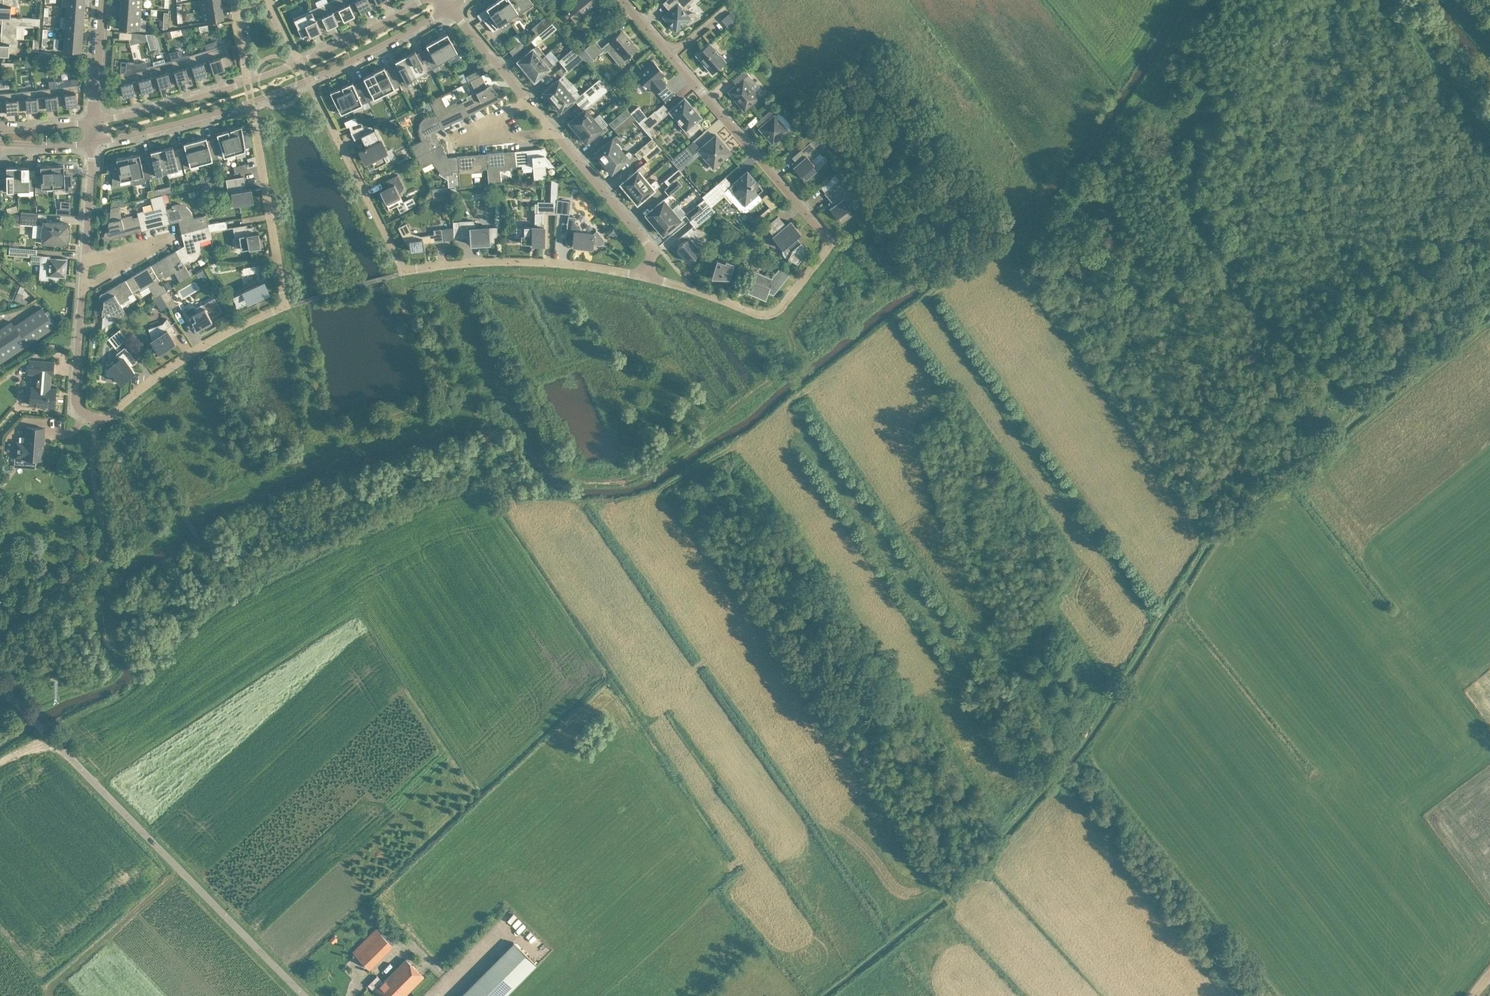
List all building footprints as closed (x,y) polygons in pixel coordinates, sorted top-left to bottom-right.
[(11,17),(11,16),(11,5),(18,6),(18,0),(3,0),(3,4),(0,4),(0,16),(2,16),(11,17)] [(220,7),(222,7),(221,1),(219,1),(219,0),(200,0),(202,10),(220,7)] [(328,1),(336,20),(337,20),(343,17),(344,19),(355,14),(353,12),(347,0),(334,0),(329,3),(328,1)] [(353,12),(359,9),(360,11),(371,6),(370,3),(368,0),(347,0),(353,12)] [(496,1),(508,18),(517,11),(519,14),(534,4),(530,0),(497,0),(496,1)] [(566,8),(575,20),(594,5),(596,7),(602,2),(601,0),(576,0),(566,8)] [(688,24),(700,17),(699,15),(698,14),(696,13),(694,12),(692,12),(690,13),(688,14),(684,10),(692,0),(666,0),(663,2),(669,10),(663,16),(676,31),(686,22),(688,24)] [(337,20),(336,20),(328,1),(327,1),(328,3),(312,11),(311,9),(320,28),(326,25),(327,27),(338,22),(337,20)] [(500,27),(498,24),(508,18),(496,1),(486,8),(490,13),(482,19),(493,32),(500,27)] [(85,7),(67,6),(66,17),(84,18),(85,7)] [(120,17),(140,19),(141,8),(122,6),(121,6),(120,14),(121,14),(121,17),(120,17)] [(221,12),(220,7),(202,10),(203,21),(223,18),(222,12),(221,12)] [(294,16),(293,17),(298,27),(297,27),(301,36),(302,36),(303,38),(304,38),(303,36),(309,33),(310,35),(321,30),(320,28),(311,9),(312,11),(295,18),(294,16)] [(728,27),(733,22),(731,20),(735,17),(731,11),(727,14),(721,19),(728,27)] [(2,16),(1,35),(17,36),(17,26),(40,27),(40,18),(38,17),(32,17),(11,16),(11,17),(2,16)] [(65,27),(65,28),(83,29),(84,18),(66,17),(61,17),(60,27),(65,27)] [(139,30),(140,19),(120,17),(120,25),(121,25),(121,27),(119,27),(119,28),(139,30)] [(524,72),(523,72),(524,72),(545,54),(537,44),(557,28),(552,22),(532,40),(536,45),(533,48),(531,49),(530,48),(525,53),(526,54),(518,60),(522,65),(520,67),(524,72)] [(65,28),(64,38),(82,39),(83,29),(65,28)] [(584,49),(579,53),(583,58),(588,63),(593,59),(603,50),(605,52),(608,49),(613,56),(620,63),(625,59),(638,48),(622,29),(601,47),(595,40),(584,49)] [(165,39),(172,37),(170,30),(163,32),(165,39)] [(129,39),(132,39),(132,32),(119,31),(119,38),(129,39)] [(447,33),(437,39),(447,57),(457,51),(458,54),(463,51),(452,38),(451,39),(447,33)] [(17,40),(17,36),(1,35),(1,42),(0,42),(0,54),(9,55),(9,51),(11,51),(13,50),(15,49),(16,48),(17,46),(17,44),(17,42),(17,40)] [(59,37),(58,49),(63,50),(82,51),(82,39),(64,38),(59,37)] [(434,71),(440,68),(437,62),(447,57),(437,39),(426,45),(429,49),(424,52),(428,60),(428,61),(432,69),(433,68),(434,71)] [(509,50),(513,55),(524,46),(520,41),(509,50)] [(207,51),(207,49),(206,49),(213,69),(212,69),(213,71),(225,68),(224,65),(230,63),(231,66),(231,63),(233,63),(229,53),(227,42),(227,44),(207,51)] [(725,61),(710,42),(696,54),(703,63),(705,61),(709,66),(708,68),(713,73),(717,69),(716,68),(724,62),(725,61)] [(574,47),(565,55),(569,60),(565,63),(566,63),(578,53),(574,47)] [(171,60),(177,79),(178,82),(189,79),(188,76),(195,74),(189,56),(190,56),(189,54),(183,56),(181,49),(170,52),(172,59),(171,60)] [(207,73),(206,71),(212,69),(213,69),(206,49),(207,51),(190,56),(189,56),(195,74),(195,77),(207,73)] [(426,62),(428,61),(428,60),(424,52),(423,50),(416,53),(415,50),(405,55),(416,77),(430,69),(426,62)] [(566,63),(563,65),(568,71),(583,58),(579,53),(578,53),(566,63)] [(549,67),(553,64),(545,54),(524,72),(524,73),(524,72),(528,77),(530,75),(534,80),(542,74),(543,74),(548,70),(548,69),(550,67),(549,67)] [(399,76),(403,84),(406,82),(409,87),(419,82),(416,77),(405,55),(395,61),(397,63),(391,66),(396,77),(397,77),(399,76)] [(177,79),(171,60),(164,61),(164,59),(153,61),(159,84),(160,87),(171,84),(171,81),(177,79)] [(134,90),(141,89),(135,63),(135,62),(126,61),(126,71),(121,72),(120,72),(119,85),(120,85),(120,83),(121,83),(123,95),(135,93),(134,90)] [(147,66),(146,61),(135,63),(141,89),(142,91),(153,88),(153,86),(159,84),(153,61),(154,64),(147,66)] [(666,83),(660,77),(664,74),(653,61),(638,74),(639,76),(639,78),(641,80),(643,81),(649,87),(650,86),(655,92),(666,83)] [(385,69),(384,66),(374,71),(384,93),(400,85),(402,89),(397,77),(396,77),(391,66),(385,69)] [(468,81),(470,80),(481,75),(478,69),(466,75),(468,81)] [(728,91),(744,110),(760,97),(747,82),(752,77),(745,69),(733,80),(736,84),(728,91)] [(363,76),(365,79),(359,82),(368,101),(384,93),(374,71),(363,76)] [(546,96),(550,102),(573,83),(563,74),(554,82),(553,82),(549,85),(549,86),(543,91),(547,95),(546,96)] [(467,96),(468,98),(462,101),(469,114),(501,98),(502,97),(503,96),(503,95),(503,93),(502,92),(501,91),(499,91),(498,91),(497,92),(490,85),(487,86),(482,75),(481,75),(470,80),(476,92),(467,96)] [(600,78),(583,92),(588,97),(604,83),(600,78)] [(342,88),(352,108),(368,101),(359,82),(354,84),(352,82),(342,86),(342,88)] [(79,91),(79,83),(55,87),(57,104),(58,104),(66,103),(66,105),(78,104),(76,92),(79,91)] [(570,102),(580,94),(577,90),(578,89),(573,83),(550,102),(556,108),(557,107),(560,111),(566,106),(567,107),(571,103),(570,102)] [(592,103),(609,88),(604,83),(588,97),(592,103)] [(58,104),(57,104),(55,87),(36,89),(38,106),(46,105),(47,108),(58,106),(58,104)] [(341,113),(350,109),(352,108),(342,88),(340,89),(340,87),(330,91),(341,113)] [(18,108),(26,108),(27,110),(38,109),(38,106),(36,89),(16,91),(18,108)] [(18,111),(18,108),(16,91),(0,92),(0,110),(7,109),(7,112),(18,111)] [(441,95),(429,101),(436,114),(443,127),(469,114),(462,101),(456,104),(456,102),(447,107),(441,95)] [(687,129),(691,134),(701,126),(697,121),(701,117),(684,98),(669,111),(686,130),(687,129)] [(630,112),(631,113),(636,119),(640,123),(647,117),(638,106),(630,112)] [(767,137),(772,143),(777,139),(778,140),(784,135),(783,134),(787,130),(775,115),(777,113),(773,107),(761,117),(766,122),(759,128),(765,134),(766,133),(768,136),(767,137)] [(573,129),(575,128),(578,132),(594,118),(585,108),(580,113),(579,112),(574,116),(575,117),(569,122),(571,124),(569,125),(573,129)] [(609,123),(613,128),(631,113),(630,112),(626,108),(609,123)] [(655,110),(647,117),(640,123),(652,138),(656,134),(651,128),(663,118),(655,110)] [(613,128),(618,134),(636,119),(631,113),(613,128)] [(422,140),(411,145),(416,156),(441,144),(435,131),(443,127),(436,114),(431,117),(430,115),(427,116),(424,118),(421,121),(420,125),(419,127),(419,130),(419,132),(420,135),(422,140)] [(375,116),(372,117),(369,116),(367,122),(370,123),(371,125),(378,122),(375,116)] [(598,132),(602,128),(594,118),(578,132),(581,135),(579,137),(583,141),(584,140),(586,142),(593,136),(593,137),(598,132)] [(349,125),(351,132),(363,128),(362,121),(349,125)] [(230,129),(231,130),(229,131),(228,131),(235,152),(245,149),(241,126),(230,129)] [(371,159),(375,167),(387,162),(382,153),(387,151),(381,139),(380,139),(375,129),(362,135),(361,135),(365,143),(366,142),(368,146),(359,150),(365,161),(371,159)] [(213,138),(218,158),(235,152),(228,131),(229,131),(228,130),(217,133),(218,136),(213,138)] [(809,161),(820,152),(815,146),(822,140),(813,130),(803,139),(807,144),(792,157),(796,162),(794,164),(792,162),(806,179),(817,170),(809,161)] [(731,152),(716,134),(698,150),(713,168),(731,152)] [(603,146),(595,152),(603,162),(620,148),(624,145),(615,135),(612,138),(603,146)] [(206,136),(195,139),(201,163),(218,158),(213,138),(207,139),(206,136)] [(635,153),(639,158),(643,155),(657,143),(652,138),(635,153)] [(186,171),(185,167),(201,163),(195,139),(184,143),(185,146),(179,147),(182,159),(185,171),(186,171)] [(648,161),(662,149),(657,143),(643,155),(648,161)] [(453,173),(453,171),(458,170),(457,155),(447,156),(441,144),(416,156),(422,167),(433,161),(436,167),(438,169),(438,170),(442,172),(446,173),(449,173),(453,173)] [(173,149),(173,146),(162,148),(167,171),(182,168),(180,159),(182,159),(179,147),(173,149)] [(671,159),(678,167),(693,154),(686,146),(671,159)] [(151,154),(145,155),(147,164),(148,167),(150,167),(152,175),(167,171),(162,148),(151,151),(151,154)] [(533,166),(534,179),(547,178),(545,165),(552,164),(545,155),(546,154),(546,153),(546,151),(546,150),(545,149),(544,148),(543,148),(515,150),(516,165),(523,165),(523,167),(533,166)] [(620,148),(603,162),(612,172),(632,155),(629,151),(625,154),(620,148)] [(515,150),(486,153),(487,168),(488,183),(501,182),(500,169),(510,168),(510,166),(516,165),(515,150)] [(139,153),(128,156),(133,183),(140,182),(140,180),(150,178),(151,180),(151,179),(148,167),(147,164),(142,165),(139,153)] [(458,170),(459,177),(460,185),(472,184),(471,171),(481,170),(481,168),(487,168),(486,153),(457,155),(458,170)] [(133,183),(128,156),(116,158),(119,170),(113,171),(112,186),(112,188),(119,186),(133,183)] [(246,162),(239,165),(233,166),(235,173),(248,169),(246,162)] [(65,176),(64,164),(52,165),(53,187),(65,186),(65,191),(72,190),(73,176),(65,176)] [(625,191),(628,192),(629,193),(646,179),(642,174),(647,170),(642,164),(637,169),(632,174),(631,173),(628,176),(629,176),(621,183),(622,185),(622,187),(625,191)] [(47,187),(53,187),(52,165),(40,166),(41,177),(36,178),(35,178),(35,181),(36,194),(36,192),(47,192),(47,187)] [(3,190),(18,190),(18,166),(6,166),(7,170),(0,170),(0,182),(1,182),(3,182),(3,190)] [(33,181),(35,181),(35,178),(36,178),(35,169),(29,169),(29,166),(18,166),(18,190),(33,190),(33,181)] [(669,186),(677,179),(683,174),(678,168),(664,180),(669,186)] [(733,191),(728,195),(733,201),(740,209),(741,210),(743,211),(745,211),(747,211),(749,209),(755,205),(762,198),(758,193),(763,189),(747,170),(732,184),(729,186),(733,191)] [(397,205),(400,212),(407,209),(404,202),(399,192),(402,190),(404,186),(398,174),(391,177),(382,182),(383,182),(386,187),(380,190),(389,209),(397,205)] [(243,176),(226,179),(229,199),(232,199),(233,204),(253,201),(251,189),(246,189),(243,176)] [(655,179),(650,184),(646,179),(629,193),(630,194),(630,197),(633,201),(636,201),(637,203),(645,196),(646,197),(649,194),(654,189),(654,190),(660,185),(655,179)] [(665,189),(669,194),(682,184),(677,179),(669,186),(665,189)] [(828,202),(842,221),(853,213),(850,208),(848,209),(845,205),(855,196),(840,179),(824,193),(833,203),(831,205),(829,202),(828,202)] [(516,227),(516,236),(521,236),(521,242),(529,243),(529,242),(535,242),(535,243),(544,243),(544,226),(542,226),(543,213),(556,214),(556,212),(557,202),(557,199),(557,193),(558,180),(551,180),(550,193),(550,201),(538,201),(537,203),(534,203),(534,212),(535,212),(535,226),(524,226),(524,227),(516,227)] [(207,182),(198,185),(200,191),(209,187),(207,182)] [(705,193),(702,196),(705,199),(709,204),(725,191),(724,190),(718,183),(718,182),(705,193)] [(449,194),(448,186),(432,188),(427,198),(432,200),(443,199),(446,194),(449,194)] [(459,195),(455,188),(450,188),(450,196),(459,195)] [(772,209),(778,204),(768,193),(762,198),(772,209)] [(152,203),(143,206),(144,210),(137,211),(138,216),(142,230),(170,223),(166,208),(165,202),(163,194),(160,194),(150,197),(152,203)] [(111,207),(118,205),(126,203),(125,197),(111,201),(111,207)] [(557,202),(556,212),(569,214),(571,200),(557,199),(557,202)] [(663,199),(646,214),(655,224),(672,209),(663,199)] [(172,207),(166,208),(170,223),(178,221),(182,233),(209,226),(208,223),(206,214),(193,217),(192,214),(191,212),(190,209),(188,207),(186,205),(182,204),(179,204),(175,204),(172,205),(172,207)] [(700,233),(695,227),(715,210),(711,206),(709,204),(703,209),(690,219),(694,224),(678,238),(681,241),(676,250),(685,260),(695,257),(699,248),(691,238),(699,232),(700,233)] [(698,204),(686,214),(690,219),(703,209),(698,204)] [(877,215),(870,204),(864,208),(871,219),(877,215)] [(108,239),(110,238),(142,230),(138,216),(132,217),(131,215),(122,218),(118,205),(111,207),(110,207),(109,231),(108,231),(106,231),(105,232),(105,233),(105,235),(105,236),(106,237),(107,238),(108,239)] [(663,233),(680,219),(672,209),(655,224),(663,233)] [(37,224),(38,213),(38,212),(36,212),(21,211),(20,223),(34,224),(33,230),(34,232),(35,234),(36,235),(38,236),(42,236),(42,241),(44,241),(44,243),(62,244),(62,243),(68,243),(69,223),(55,222),(55,220),(46,219),(45,221),(43,221),(43,225),(37,224)] [(594,243),(594,244),(599,244),(600,244),(602,244),(603,243),(604,242),(604,240),(604,239),(603,237),(596,229),(597,230),(594,233),(583,232),(579,227),(581,226),(578,223),(577,224),(574,221),(576,219),(576,216),(568,215),(565,238),(573,239),(572,245),(573,245),(573,246),(591,249),(591,247),(592,247),(592,243),(594,243)] [(784,257),(786,258),(788,258),(798,263),(808,250),(801,242),(800,243),(795,237),(801,232),(790,220),(786,224),(778,215),(766,226),(779,241),(778,243),(783,248),(782,250),(782,252),(782,254),(783,256),(784,257)] [(228,228),(226,220),(208,223),(209,226),(210,231),(228,228)] [(494,242),(494,237),(497,236),(497,226),(477,227),(473,220),(459,220),(460,238),(467,238),(467,243),(494,242)] [(441,228),(433,229),(434,234),(421,235),(411,233),(406,223),(398,227),(407,245),(409,244),(410,250),(424,248),(423,243),(443,240),(442,230),(441,228)] [(247,227),(246,224),(233,226),(235,238),(236,238),(240,240),(241,249),(261,245),(259,232),(254,232),(253,226),(247,227)] [(212,238),(210,231),(209,226),(182,233),(185,245),(176,250),(183,263),(184,262),(189,259),(190,261),(193,259),(196,257),(198,254),(200,251),(200,249),(200,246),(200,244),(199,241),(212,238)] [(544,257),(553,257),(553,244),(544,244),(544,257)] [(746,262),(751,247),(746,245),(741,260),(746,262)] [(9,254),(37,256),(37,248),(9,246),(9,254)] [(151,264),(158,277),(159,277),(164,274),(165,276),(174,271),(180,282),(191,275),(184,262),(183,263),(176,250),(151,264)] [(39,279),(58,280),(58,275),(65,276),(67,259),(50,257),(50,255),(41,255),(39,279)] [(717,259),(716,261),(711,276),(727,282),(733,265),(717,259)] [(151,264),(125,279),(133,292),(139,289),(140,290),(149,285),(155,297),(160,294),(166,290),(159,277),(158,277),(151,264)] [(256,265),(257,271),(259,284),(233,295),(238,306),(269,292),(266,286),(268,285),(264,264),(256,265)] [(767,292),(773,294),(790,273),(780,266),(771,277),(755,270),(747,289),(765,297),(767,292)] [(122,307),(136,299),(132,292),(133,292),(125,279),(102,293),(101,294),(100,295),(100,297),(101,298),(101,299),(104,300),(103,312),(109,309),(116,320),(126,313),(122,307)] [(167,290),(166,290),(160,294),(167,306),(170,309),(176,305),(167,290)] [(153,298),(161,310),(167,306),(160,294),(155,297),(153,298)] [(191,306),(182,311),(187,320),(188,321),(191,322),(192,321),(193,321),(196,328),(212,319),(211,317),(221,311),(214,298),(203,304),(196,308),(195,306),(194,306),(192,306),(191,306)] [(228,303),(226,298),(223,300),(227,308),(234,304),(232,301),(228,303)] [(40,306),(13,325),(10,320),(0,327),(0,360),(54,325),(40,306)] [(147,343),(155,354),(175,341),(166,328),(171,325),(167,318),(163,323),(149,328),(152,339),(147,343)] [(116,347),(122,342),(114,333),(108,338),(116,347)] [(130,353),(125,346),(115,354),(120,359),(116,363),(117,364),(111,369),(110,368),(111,368),(110,367),(109,368),(105,368),(106,365),(105,364),(104,374),(104,375),(105,376),(106,377),(107,377),(114,378),(114,377),(115,376),(120,382),(130,374),(128,372),(133,368),(131,365),(132,364),(132,365),(137,361),(130,353)] [(31,386),(30,404),(54,406),(54,403),(56,403),(56,397),(55,397),(56,388),(50,387),(51,374),(53,374),(54,361),(29,359),(28,373),(37,373),(36,386),(31,386)] [(24,458),(42,460),(44,440),(45,428),(26,426),(25,442),(16,441),(15,456),(24,457),(24,458)] [(509,921),(506,927),(518,933),(524,921),(509,913),(506,919),(509,921)] [(376,929),(353,952),(368,968),(392,944),(376,929)] [(460,995),(504,995),(536,963),(514,941),(460,995)] [(376,975),(377,976),(368,984),(379,995),(403,995),(423,976),(406,958),(383,981),(377,975),(376,975)]
